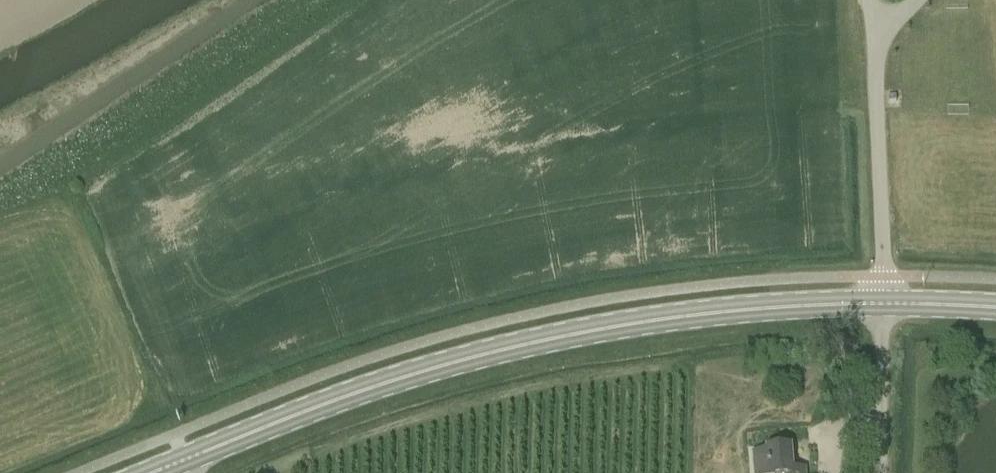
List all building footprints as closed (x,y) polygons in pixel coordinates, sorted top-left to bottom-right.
[(806,470),(794,471),(792,448),(766,450),(767,453),(752,454),(754,472),(806,472),(806,470)]
